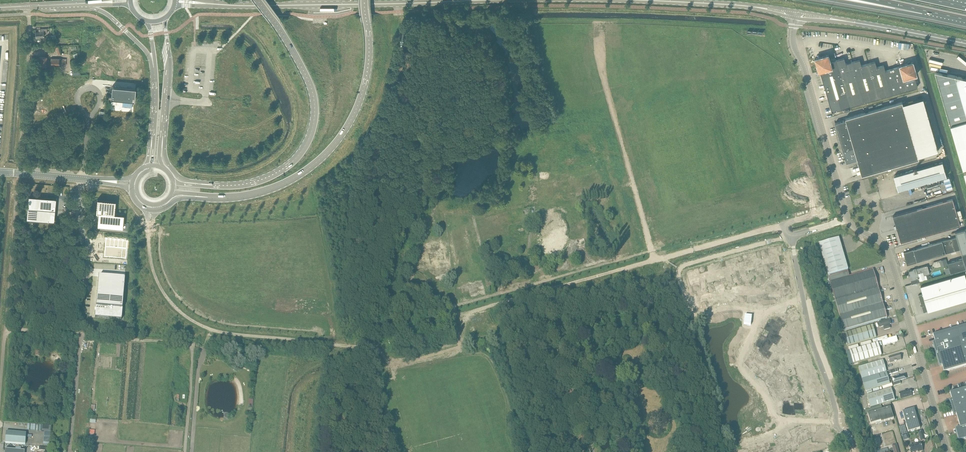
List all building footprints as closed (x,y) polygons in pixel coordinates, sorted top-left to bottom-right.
[(47,32),(47,30),(47,28),(40,29),(40,32),(35,32),(36,39),(40,38),(40,36),(44,35),(44,33),(47,32)] [(819,71),(820,71),(832,111),(917,87),(914,75),(916,75),(913,62),(900,66),(885,70),(884,65),(877,67),(875,61),(861,65),(860,59),(846,63),(844,58),(830,62),(828,55),(815,58),(819,71)] [(47,57),(40,57),(40,66),(59,66),(66,66),(66,58),(51,58),(51,60),(46,59),(47,57)] [(965,123),(965,78),(934,71),(951,127),(965,123)] [(788,80),(782,83),(788,96),(795,93),(788,80)] [(112,86),(111,98),(134,100),(136,88),(112,86)] [(840,121),(835,123),(846,162),(857,159),(862,175),(866,174),(872,172),(919,158),(918,157),(938,151),(923,97),(903,103),(902,101),(845,118),(846,119),(840,121)] [(111,98),(110,111),(133,113),(134,100),(111,98)] [(951,127),(962,167),(965,166),(965,123),(951,127)] [(898,190),(903,189),(946,176),(942,162),(894,176),(898,190)] [(28,195),(27,207),(55,209),(56,198),(28,195)] [(97,199),(96,212),(98,212),(97,225),(113,227),(123,227),(124,214),(114,213),(115,200),(97,199)] [(901,242),(924,235),(960,225),(952,199),(893,216),(901,242)] [(27,207),(26,218),(54,221),(55,209),(27,207)] [(904,252),(905,258),(907,264),(912,263),(934,257),(946,253),(955,250),(960,249),(963,258),(947,263),(949,267),(950,272),(950,273),(965,268),(965,231),(965,229),(956,232),(957,237),(940,242),(908,251),(904,252)] [(105,238),(104,256),(125,258),(127,240),(105,238)] [(828,275),(843,271),(848,269),(839,238),(819,243),(828,275)] [(770,249),(769,249),(770,255),(773,255),(774,261),(778,260),(777,254),(780,254),(779,247),(772,249),(772,247),(770,248),(770,249)] [(751,255),(749,256),(751,264),(757,263),(758,267),(761,266),(761,264),(759,258),(756,258),(755,254),(751,255)] [(745,262),(742,263),(744,271),(747,270),(746,266),(751,264),(749,256),(744,258),(745,262)] [(737,259),(731,260),(732,262),(734,269),(739,268),(741,275),(745,274),(744,271),(742,263),(738,263),(737,259)] [(939,260),(941,267),(947,265),(946,259),(939,260)] [(727,266),(724,267),(726,275),(727,279),(730,278),(728,270),(734,269),(732,262),(731,260),(726,262),(727,266)] [(779,262),(771,263),(772,267),(775,266),(777,272),(787,270),(786,264),(780,265),(779,262)] [(719,263),(714,265),(714,268),(716,274),(721,272),(722,277),(726,275),(724,267),(721,268),(719,263)] [(709,272),(706,272),(708,280),(712,279),(711,275),(716,274),(714,268),(714,265),(708,267),(709,272)] [(916,269),(909,271),(910,275),(909,275),(911,280),(912,284),(920,282),(920,281),(925,279),(924,275),(929,274),(930,274),(929,269),(927,265),(921,267),(916,269)] [(828,277),(835,301),(879,289),(873,269),(849,276),(848,272),(828,277)] [(695,271),(688,274),(689,279),(700,276),(701,279),(706,277),(704,273),(699,275),(698,270),(697,271),(697,270),(694,270),(695,271)] [(778,278),(774,278),(775,282),(783,281),(782,278),(788,276),(787,270),(777,272),(778,278)] [(933,310),(965,301),(965,278),(965,274),(921,287),(923,294),(918,295),(923,312),(928,311),(928,312),(933,310)] [(98,276),(95,317),(121,320),(125,278),(98,276)] [(782,282),(779,283),(780,291),(779,291),(781,297),(783,296),(783,297),(785,296),(784,296),(791,292),(788,287),(784,289),(782,282)] [(719,285),(722,296),(726,295),(726,300),(731,300),(732,300),(732,299),(732,291),(727,291),(724,291),(723,284),(719,285)] [(717,292),(712,294),(714,303),(720,301),(718,297),(722,296),(719,285),(717,285),(715,286),(717,292)] [(732,291),(732,299),(738,299),(738,294),(741,294),(741,286),(737,286),(737,291),(732,291)] [(745,286),(744,294),(748,294),(747,301),(753,302),(753,301),(754,291),(749,290),(749,286),(745,286)] [(705,288),(701,289),(704,301),(708,300),(710,304),(714,303),(712,294),(707,295),(705,288)] [(699,297),(693,299),(696,308),(702,307),(700,302),(704,301),(701,289),(697,290),(699,297)] [(879,289),(835,301),(840,316),(883,303),(879,289)] [(754,291),(753,301),(760,302),(760,295),(767,296),(767,292),(754,291)] [(883,303),(840,316),(844,331),(887,318),(883,303)] [(789,314),(784,317),(785,320),(791,318),(793,321),(798,318),(798,317),(799,317),(798,315),(797,315),(794,309),(788,311),(789,314)] [(772,319),(769,324),(774,327),(777,329),(780,324),(784,326),(786,323),(783,322),(783,321),(779,319),(777,322),(772,319)] [(891,324),(890,319),(878,323),(879,327),(883,326),(884,330),(890,328),(889,324),(891,324)] [(769,324),(766,329),(771,332),(769,335),(773,337),(779,340),(781,337),(774,333),(777,329),(774,327),(769,324)] [(848,345),(871,339),(876,337),(873,325),(844,333),(848,345)] [(956,328),(961,347),(965,345),(965,325),(956,328)] [(933,343),(936,354),(961,347),(956,328),(933,335),(935,343),(933,343)] [(789,331),(788,331),(788,335),(792,334),(793,340),(802,338),(803,338),(803,335),(802,335),(801,332),(796,333),(795,330),(789,331)] [(763,335),(760,340),(764,343),(768,345),(771,340),(777,344),(779,340),(773,337),(769,335),(767,338),(763,335)] [(897,336),(882,341),(883,345),(898,341),(897,336)] [(794,345),(790,346),(791,350),(799,348),(798,344),(803,343),(802,338),(793,340),(794,345)] [(760,340),(757,345),(761,347),(759,351),(760,351),(765,354),(768,356),(769,357),(772,353),(765,349),(768,345),(764,343),(760,340)] [(878,342),(874,344),(849,351),(853,363),(881,355),(878,342)] [(961,347),(936,354),(939,365),(942,364),(944,372),(965,366),(965,363),(961,347)] [(799,351),(792,354),(793,358),(797,356),(799,362),(809,358),(807,352),(801,355),(799,351)] [(890,363),(902,360),(900,354),(888,357),(890,363)] [(754,356),(748,363),(752,367),(756,363),(758,366),(766,358),(763,356),(759,360),(754,356)] [(761,369),(757,373),(761,376),(768,370),(764,366),(769,361),(766,358),(758,366),(761,369)] [(801,368),(798,369),(799,373),(807,370),(805,366),(811,364),(809,358),(799,362),(801,368)] [(859,367),(862,379),(886,372),(883,360),(859,367)] [(768,370),(761,376),(765,380),(769,377),(772,380),(780,372),(777,369),(772,374),(768,370)] [(777,385),(771,386),(773,392),(782,389),(780,384),(777,380),(782,374),(780,372),(772,380),(777,385)] [(889,380),(886,372),(862,379),(866,391),(892,383),(891,380),(889,380)] [(808,374),(800,376),(802,380),(805,379),(807,384),(817,380),(815,375),(809,377),(808,374)] [(809,390),(806,391),(807,395),(815,392),(814,389),(820,386),(817,380),(807,384),(809,390)] [(895,400),(891,388),(867,395),(870,407),(895,400)] [(965,403),(965,388),(950,392),(952,400),(950,401),(952,407),(965,403)] [(782,389),(773,392),(775,397),(780,395),(781,399),(792,396),(791,392),(790,391),(784,394),(782,389)] [(912,396),(910,390),(899,393),(900,399),(912,396)] [(810,395),(809,399),(813,399),(813,405),(823,406),(824,400),(817,399),(817,396),(810,395)] [(958,420),(965,418),(965,403),(952,407),(954,413),(956,413),(958,420)] [(784,406),(784,412),(791,413),(791,414),(793,414),(793,412),(795,412),(795,408),(800,409),(801,405),(801,404),(795,404),(794,406),(784,406)] [(809,411),(808,415),(817,415),(817,412),(823,412),(823,406),(813,405),(812,411),(809,411)] [(876,424),(881,422),(894,418),(890,407),(868,414),(871,424),(876,422),(876,424)] [(920,428),(914,408),(902,412),(908,432),(920,428)] [(958,420),(960,428),(956,429),(959,440),(965,438),(965,418),(958,420)] [(800,427),(795,430),(800,438),(805,435),(806,439),(809,437),(806,432),(807,432),(806,430),(803,432),(800,427)] [(813,433),(813,441),(817,441),(817,438),(822,438),(823,429),(817,428),(817,433),(813,433)] [(823,429),(822,438),(828,438),(828,442),(831,442),(832,435),(828,434),(829,429),(826,429),(826,428),(823,428),(823,429)] [(795,430),(790,433),(792,438),(790,439),(793,446),(797,444),(795,441),(800,438),(795,430)] [(6,432),(5,443),(25,444),(26,433),(6,432)] [(784,436),(779,439),(784,448),(788,445),(792,451),(795,449),(793,446),(790,439),(786,441),(784,436)] [(772,447),(773,451),(777,451),(779,450),(784,448),(779,439),(774,442),(777,446),(772,447)] [(503,443),(500,444),(478,450),(472,451),(506,451),(503,443)] [(762,445),(764,451),(773,451),(772,447),(769,448),(767,443),(762,445)] [(921,443),(908,446),(910,451),(918,451),(923,451),(921,443)]
